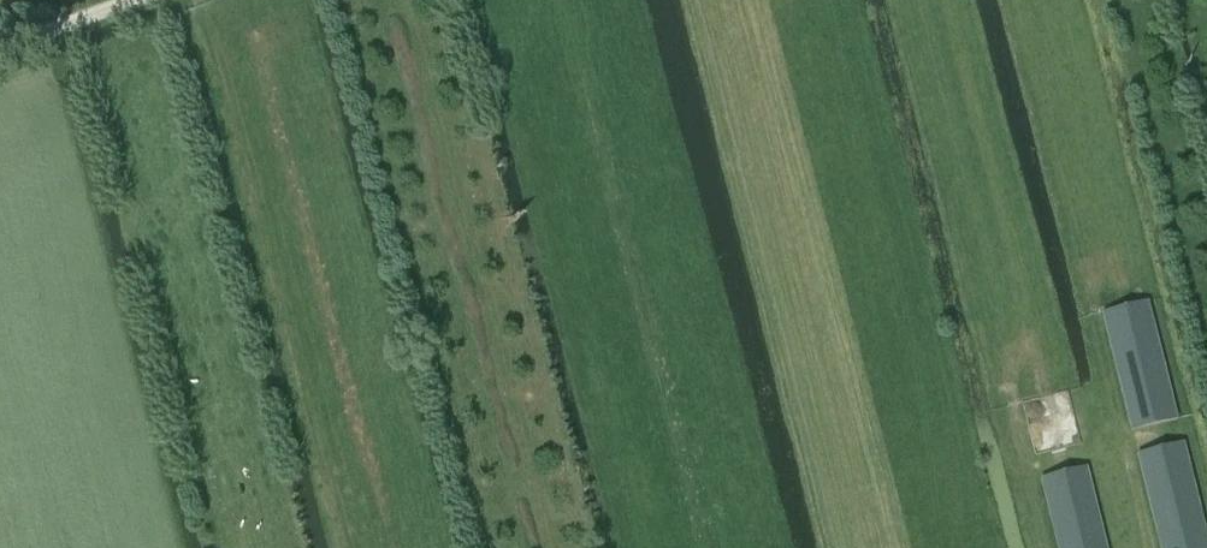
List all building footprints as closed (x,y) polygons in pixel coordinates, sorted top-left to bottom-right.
[(1132,430),(1177,418),(1148,301),(1103,313),(1132,430)] [(1183,442),(1139,454),(1163,547),(1206,547),(1206,536),(1183,442)] [(1087,467),(1043,478),(1061,547),(1107,547),(1087,467)]
